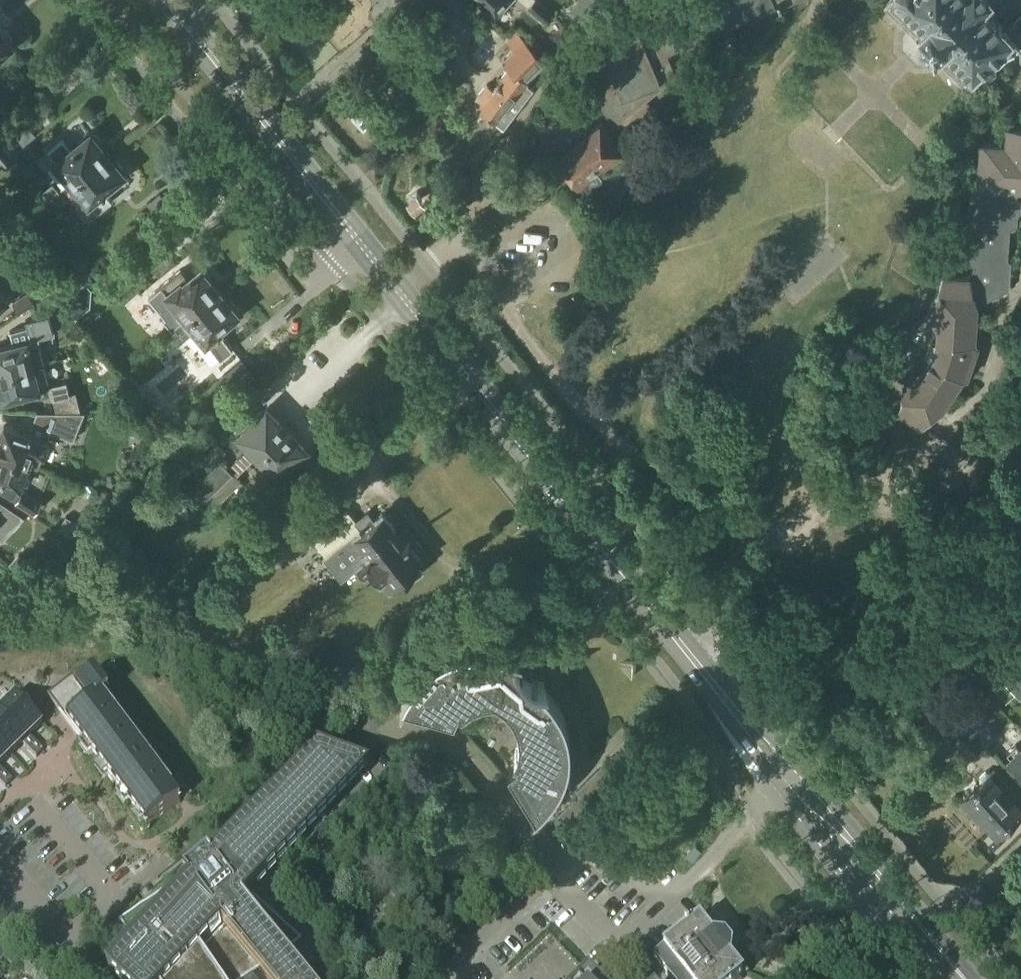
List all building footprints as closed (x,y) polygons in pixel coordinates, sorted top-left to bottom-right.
[(497,15),(511,0),(481,0),(497,15)] [(527,6),(527,7),(545,23),(553,13),(538,0),(533,0),(527,6)] [(621,146),(626,142),(623,137),(655,112),(646,100),(665,84),(676,75),(666,51),(737,20),(778,3),(779,6),(780,9),(782,8),(783,8),(783,7),(795,2),(799,0),(701,0),(702,1),(678,12),(657,20),(656,22),(649,17),(648,18),(644,15),(641,13),(639,15),(621,29),(622,31),(624,36),(613,41),(601,46),(602,49),(603,53),(591,58),(594,65),(598,74),(600,79),(581,93),(588,103),(594,99),(606,113),(614,123),(607,128),(621,146)] [(1006,31),(982,6),(988,0),(892,0),(889,3),(918,33),(917,41),(927,52),(936,51),(965,81),(971,75),(975,79),(984,79),(994,69),(994,61),(1000,55),(1004,59),(1012,51),(1013,52),(1020,52),(1019,60),(1020,62),(1020,16),(1006,31)] [(12,42),(10,40),(13,38),(0,22),(0,52),(12,42)] [(524,41),(516,34),(513,37),(512,37),(506,43),(513,50),(502,62),(503,63),(503,62),(509,68),(493,89),(487,84),(476,98),(482,102),(478,107),(503,128),(533,89),(526,83),(545,63),(523,42),(524,41)] [(623,149),(621,146),(607,128),(603,123),(588,134),(586,131),(569,125),(570,121),(553,109),(535,135),(537,137),(533,141),(548,160),(556,162),(561,158),(578,181),(593,169),(595,171),(623,149)] [(983,186),(1020,189),(1020,127),(1006,126),(1005,144),(980,143),(977,186),(983,186)] [(17,153),(1,134),(0,135),(0,166),(1,166),(17,153)] [(72,183),(107,154),(100,145),(102,142),(96,135),(92,135),(91,134),(71,150),(63,140),(49,151),(57,161),(56,162),(72,183)] [(107,154),(72,183),(87,202),(90,201),(98,211),(112,200),(103,190),(123,174),(122,172),(123,169),(118,162),(114,163),(107,154)] [(47,203),(59,193),(53,185),(40,195),(46,203),(47,203)] [(1020,189),(983,186),(983,194),(978,194),(975,194),(969,199),(967,222),(967,223),(973,227),(972,238),(972,247),(966,250),(965,261),(974,267),(972,270),(968,277),(943,276),(940,285),(938,291),(935,296),(930,304),(929,314),(928,314),(911,329),(906,345),(904,350),(908,372),(908,373),(909,373),(903,382),(903,391),(902,398),(898,409),(898,412),(908,419),(919,426),(931,416),(930,414),(930,413),(942,407),(962,378),(964,378),(967,377),(977,346),(975,342),(974,342),(976,315),(976,306),(1000,294),(1009,289),(1011,262),(1009,261),(1007,260),(1009,230),(1014,227),(1017,226),(1017,217),(1020,211),(1020,203),(1018,201),(1014,199),(1016,195),(1020,189)] [(422,198),(417,192),(410,197),(415,204),(422,198)] [(53,210),(65,200),(59,193),(47,203),(46,203),(39,209),(46,217),(53,210)] [(201,269),(188,279),(181,269),(161,286),(166,293),(165,294),(179,310),(177,311),(184,319),(219,291),(210,281),(211,277),(205,271),(202,271),(201,269)] [(219,291),(184,319),(169,332),(178,343),(195,329),(205,342),(206,342),(220,358),(233,348),(219,332),(220,330),(219,329),(224,325),(224,324),(238,314),(236,312),(236,309),(231,302),(228,302),(219,291)] [(19,313),(35,303),(29,293),(12,304),(19,313)] [(44,363),(37,338),(53,334),(47,313),(25,320),(26,327),(9,331),(13,346),(0,349),(0,375),(44,363)] [(255,377),(243,361),(218,381),(231,397),(255,377)] [(44,389),(41,381),(48,379),(44,363),(0,375),(0,389),(3,400),(44,389)] [(49,385),(49,387),(56,410),(80,410),(73,382),(66,383),(66,381),(49,385)] [(259,455),(286,430),(266,410),(254,423),(246,415),(234,427),(241,435),(240,436),(259,455)] [(38,466),(51,433),(70,440),(80,413),(37,413),(36,413),(32,426),(34,427),(32,432),(30,431),(29,433),(28,432),(27,435),(4,427),(0,438),(0,452),(31,464),(38,466)] [(286,430),(259,455),(278,475),(279,473),(286,481),(299,469),(292,461),(304,449),(286,430)] [(225,450),(216,442),(199,458),(208,467),(225,450)] [(1014,449),(1011,461),(1020,464),(1020,450),(1014,449)] [(246,451),(229,468),(237,477),(255,459),(246,451)] [(31,464),(0,452),(0,479),(3,480),(0,487),(0,490),(15,499),(22,487),(31,464)] [(205,500),(232,472),(220,459),(192,487),(205,500)] [(205,507),(185,485),(167,501),(188,523),(205,507)] [(35,513),(42,503),(22,492),(16,502),(35,513)] [(326,516),(338,532),(355,518),(342,503),(326,516)] [(370,557),(398,534),(382,513),(373,520),(368,514),(357,523),(362,530),(327,558),(343,578),(356,567),(357,568),(366,560),(365,559),(369,555),(370,557)] [(366,560),(357,568),(365,578),(374,571),(390,591),(417,570),(413,565),(426,555),(406,530),(400,536),(398,534),(370,557),(369,555),(365,559),(366,560)] [(26,578),(35,569),(19,554),(11,563),(26,578)] [(515,654),(512,653),(495,649),(483,647),(470,648),(457,650),(445,655),(434,662),(428,660),(424,670),(415,681),(408,692),(401,705),(403,706),(404,704),(454,716),(459,704),(462,708),(469,702),(478,699),(487,698),(496,699),(505,702),(512,708),(518,715),(522,723),(523,732),(522,741),(519,750),(514,757),(518,760),(508,767),(535,812),(534,813),(535,814),(546,804),(554,794),(561,782),(570,775),(566,770),(570,755),(570,739),(567,723),(561,709),(552,696),(540,684),(545,685),(545,683),(538,682),(536,681),(536,682),(532,680),(530,673),(527,666),(521,670),(518,664),(516,656),(519,657),(519,655),(517,654),(517,650),(515,649),(515,654)] [(1020,698),(1020,675),(1012,665),(1000,677),(1019,698),(1020,697),(1020,698)] [(108,694),(93,675),(78,686),(71,677),(46,696),(146,829),(180,804),(101,699),(108,694)] [(27,740),(31,736),(43,724),(16,697),(0,713),(27,740)] [(11,755),(23,744),(27,740),(0,713),(0,744),(11,755)] [(943,721),(955,734),(964,726),(952,713),(943,721)] [(27,740),(23,744),(30,751),(38,743),(31,736),(27,740)] [(38,743),(30,751),(37,758),(45,750),(38,743)] [(11,755),(0,744),(0,766),(11,755)] [(1016,744),(1007,753),(1020,768),(1020,749),(1016,744)] [(286,785),(267,806),(210,866),(207,862),(183,882),(190,890),(171,911),(166,905),(120,937),(131,954),(109,978),(111,978),(253,978),(252,978),(259,973),(265,978),(303,978),(284,956),(302,943),(252,899),(367,772),(316,754),(286,785)] [(576,789),(579,792),(571,800),(579,808),(586,800),(584,797),(604,776),(596,769),(576,789)] [(1002,789),(1003,788),(1001,785),(1003,783),(992,770),(964,797),(996,832),(1020,809),(1020,802),(1013,793),(1009,797),(1002,789)] [(0,780),(0,783),(6,789),(14,781),(7,774),(0,780)] [(700,851),(693,845),(684,855),(691,862),(700,851)] [(699,924),(697,925),(698,926),(688,934),(687,932),(684,934),(685,936),(653,961),(668,978),(741,978),(742,978),(743,978),(730,962),(731,961),(732,950),(737,945),(730,937),(725,941),(713,939),(712,940),(699,924)] [(12,950),(0,941),(0,965),(12,950)]
